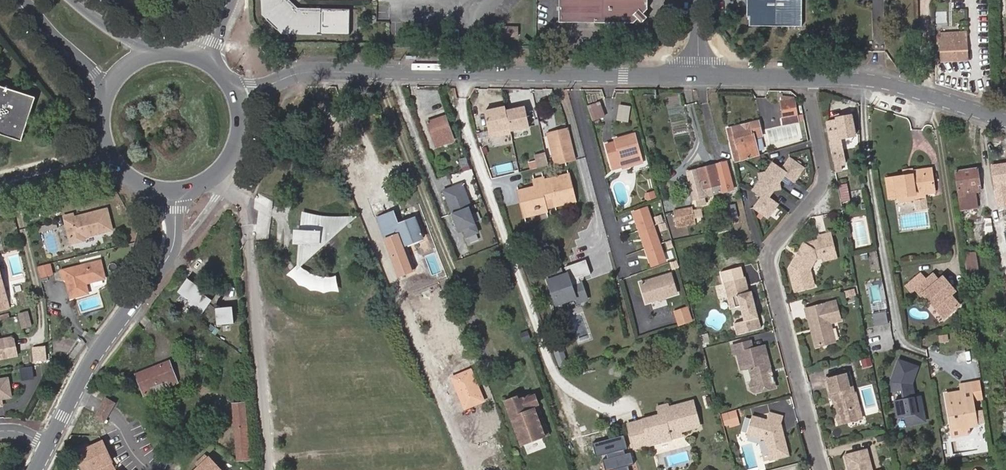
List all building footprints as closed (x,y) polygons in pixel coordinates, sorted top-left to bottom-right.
[(266,13),(266,0),(262,0),(263,16),(281,33),(321,34),(321,30),(283,29),(266,13)] [(290,0),(266,0),(266,13),(283,29),(321,30),(321,8),(298,8),(290,0)] [(558,22),(633,23),(647,9),(647,0),(559,0),(558,22)] [(749,26),(801,26),(801,0),(749,0),(749,26)] [(517,28),(502,27),(502,36),(517,36),(517,28)] [(965,32),(939,34),(941,61),(957,60),(957,59),(967,58),(965,32)] [(4,87),(0,100),(0,133),(21,140),(36,97),(4,87)] [(796,100),(784,98),(784,102),(782,102),(787,128),(770,132),(773,144),(798,138),(795,123),(799,122),(796,100)] [(605,117),(601,103),(589,106),(593,120),(605,117)] [(627,121),(630,105),(620,104),(617,120),(627,121)] [(510,131),(506,111),(505,107),(484,111),(490,138),(511,134),(510,131)] [(529,127),(525,107),(506,111),(510,131),(529,127)] [(837,120),(827,122),(837,171),(842,170),(841,166),(845,165),(841,143),(840,139),(852,136),(856,135),(851,115),(836,119),(837,120)] [(437,147),(454,140),(446,116),(428,123),(437,147)] [(319,130),(316,120),(308,123),(312,132),(319,130)] [(746,161),(760,157),(755,135),(762,133),(759,121),(728,128),(736,164),(746,161)] [(575,159),(568,129),(548,134),(555,164),(575,159)] [(623,169),(643,163),(635,134),(615,139),(616,142),(607,145),(613,169),(622,166),(623,169)] [(548,166),(545,152),(534,155),(537,168),(548,166)] [(467,158),(460,160),(464,172),(471,170),(467,158)] [(769,197),(786,174),(795,181),(804,168),(790,158),(782,169),(773,163),(754,189),(763,196),(754,207),(768,217),(778,204),(769,197)] [(725,162),(716,164),(723,192),(733,189),(725,162)] [(716,164),(706,167),(712,195),(723,192),(716,164)] [(991,167),(994,189),(1001,188),(1002,192),(1005,192),(1005,164),(991,167)] [(712,195),(706,167),(688,172),(697,205),(706,202),(705,197),(712,195)] [(980,190),(977,168),(972,169),(956,171),(959,194),(961,208),(978,206),(975,191),(980,190)] [(931,169),(913,171),(913,175),(904,176),(885,179),(888,199),(898,198),(926,193),(935,192),(931,169)] [(535,187),(518,192),(524,216),(547,211),(545,202),(552,200),(554,206),(575,202),(569,175),(540,181),(541,186),(535,187)] [(541,186),(540,181),(539,179),(533,181),(535,187),(541,186)] [(439,187),(459,256),(470,252),(467,242),(483,238),(476,211),(473,212),(464,180),(439,187)] [(848,184),(841,186),(843,194),(850,193),(848,184)] [(655,192),(645,195),(647,201),(657,198),(655,192)] [(926,193),(898,198),(899,203),(915,201),(927,199),(926,193)] [(927,199),(915,201),(917,211),(928,209),(927,199)] [(484,208),(482,202),(474,204),(477,211),(484,208)] [(728,212),(730,220),(731,220),(732,225),(739,224),(737,218),(738,218),(735,204),(726,206),(728,212)] [(677,223),(702,218),(701,215),(694,216),(691,207),(674,211),(677,223)] [(652,265),(665,261),(647,208),(635,212),(652,265)] [(81,215),(73,218),(72,214),(64,217),(64,220),(70,241),(76,245),(81,243),(82,238),(111,230),(106,209),(85,215),(85,216),(81,217),(81,215)] [(400,276),(412,271),(403,246),(422,239),(414,218),(398,224),(394,213),(379,219),(400,276)] [(307,260),(347,225),(346,219),(304,217),(301,259),(307,260)] [(703,222),(702,218),(677,223),(678,228),(703,222)] [(816,256),(836,251),(831,235),(820,238),(820,241),(806,244),(793,265),(790,270),(796,292),(815,287),(811,270),(817,260),(816,256)] [(816,256),(817,260),(824,261),(838,258),(836,251),(816,256)] [(978,275),(974,253),(964,254),(968,276),(978,275)] [(587,299),(581,282),(579,282),(578,279),(583,277),(590,275),(585,260),(564,268),(567,275),(562,276),(560,271),(545,276),(555,305),(575,298),(577,303),(587,299)] [(63,279),(65,279),(70,298),(87,293),(85,283),(84,281),(89,280),(90,282),(104,279),(100,262),(77,267),(61,271),(63,279)] [(49,265),(38,267),(41,278),(51,275),(49,265)] [(305,288),(311,290),(317,291),(322,292),(327,292),(336,292),(333,278),(328,279),(324,279),(318,278),(313,277),(310,276),(304,273),(298,267),(289,275),(294,280),(299,285),(305,288)] [(678,294),(672,273),(640,283),(646,303),(678,294)] [(0,274),(0,310),(9,308),(0,274)] [(752,307),(755,307),(751,290),(749,291),(745,275),(722,281),(729,307),(740,305),(743,304),(746,318),(743,319),(733,322),(736,333),(760,327),(756,311),(753,312),(752,307)] [(950,290),(941,280),(940,281),(935,275),(927,281),(922,275),(908,287),(913,293),(916,290),(922,297),(925,295),(941,315),(946,310),(950,315),(960,306),(950,295),(949,296),(947,293),(950,290)] [(944,277),(941,280),(950,290),(947,293),(949,296),(950,295),(955,291),(944,277)] [(213,300),(200,291),(202,288),(189,278),(179,292),(192,301),(190,304),(203,314),(213,300)] [(886,299),(883,280),(871,282),(873,300),(886,299)] [(875,324),(891,321),(886,299),(871,302),(875,324)] [(815,332),(811,333),(814,345),(833,341),(828,321),(839,318),(834,300),(803,308),(805,316),(807,316),(810,327),(813,327),(815,332)] [(234,323),(233,307),(216,308),(217,325),(234,323)] [(688,308),(674,312),(678,325),(692,321),(688,308)] [(21,312),(25,327),(36,324),(31,309),(21,312)] [(946,310),(941,315),(945,319),(950,315),(946,310)] [(15,340),(11,338),(0,340),(0,358),(1,358),(1,359),(17,356),(15,340)] [(630,347),(628,338),(620,340),(623,349),(630,347)] [(768,371),(771,369),(765,346),(754,348),(751,341),(732,345),(735,354),(738,353),(743,368),(749,367),(753,379),(749,384),(751,390),(756,392),(775,387),(774,382),(776,381),(774,376),(773,377),(773,376),(770,375),(768,371)] [(47,363),(46,349),(34,350),(35,364),(47,363)] [(921,366),(898,357),(888,381),(894,418),(907,416),(909,426),(927,423),(922,395),(915,396),(913,385),(921,366)] [(860,360),(862,367),(868,365),(866,358),(860,360)] [(175,382),(168,362),(138,374),(145,394),(175,382)] [(856,370),(848,372),(851,381),(858,379),(856,370)] [(851,381),(848,372),(825,378),(830,396),(833,398),(836,397),(838,402),(837,405),(840,415),(842,423),(859,418),(857,407),(860,404),(856,392),(854,393),(851,381)] [(2,408),(1,401),(11,399),(8,380),(0,381),(0,408),(2,408)] [(947,386),(941,387),(944,406),(942,406),(943,414),(946,414),(949,413),(951,413),(948,393),(947,386)] [(951,413),(949,413),(951,429),(976,424),(970,389),(948,393),(951,413)] [(536,405),(538,405),(539,404),(536,395),(534,396),(533,393),(518,399),(518,396),(505,401),(522,447),(550,436),(542,417),(538,418),(535,409),(537,408),(536,405)] [(114,404),(106,399),(104,402),(112,407),(114,404)] [(693,400),(677,405),(684,431),(700,427),(693,400)] [(112,407),(104,402),(97,414),(106,418),(112,407)] [(250,459),(245,403),(233,404),(237,460),(250,459)] [(671,410),(670,407),(669,404),(658,407),(660,414),(671,410)] [(684,431),(677,405),(670,407),(671,410),(660,414),(643,419),(648,440),(681,430),(682,432),(684,431)] [(772,449),(769,453),(771,459),(789,454),(785,438),(781,436),(781,432),(784,431),(781,423),(783,415),(770,411),(768,419),(752,414),(747,433),(766,439),(769,440),(772,449)] [(106,418),(97,414),(95,417),(104,422),(106,418)] [(976,424),(951,429),(952,435),(977,431),(976,424)] [(681,430),(648,440),(650,445),(683,436),(682,432),(681,430)] [(78,454),(85,469),(93,469),(96,469),(109,463),(112,461),(103,443),(89,449),(86,450),(78,454)] [(78,454),(86,450),(84,446),(76,450),(78,454)] [(865,447),(843,454),(848,469),(873,469),(865,447)] [(195,469),(220,469),(208,457),(204,454),(198,460),(201,464),(199,466),(195,469)]
